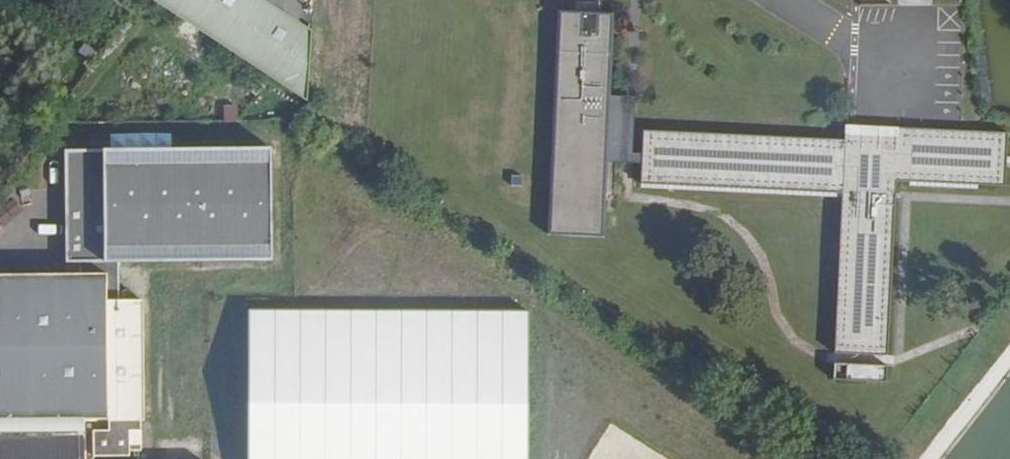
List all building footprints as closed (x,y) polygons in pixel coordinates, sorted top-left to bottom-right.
[(304,96),(306,28),(264,0),(157,0),(304,96)] [(614,15),(559,12),(550,236),(605,239),(614,15)] [(846,141),(644,131),(642,185),(843,194),(836,354),(889,357),(898,182),(1007,187),(1009,134),(899,128),(898,136),(846,134),(846,141)] [(0,272),(0,458),(144,458),(144,445),(142,303),(109,304),(109,261),(277,258),(275,143),(62,147),(64,271),(0,272)] [(248,310),(247,458),(528,458),(529,312),(248,310)] [(605,423),(585,458),(671,458),(605,423)]
